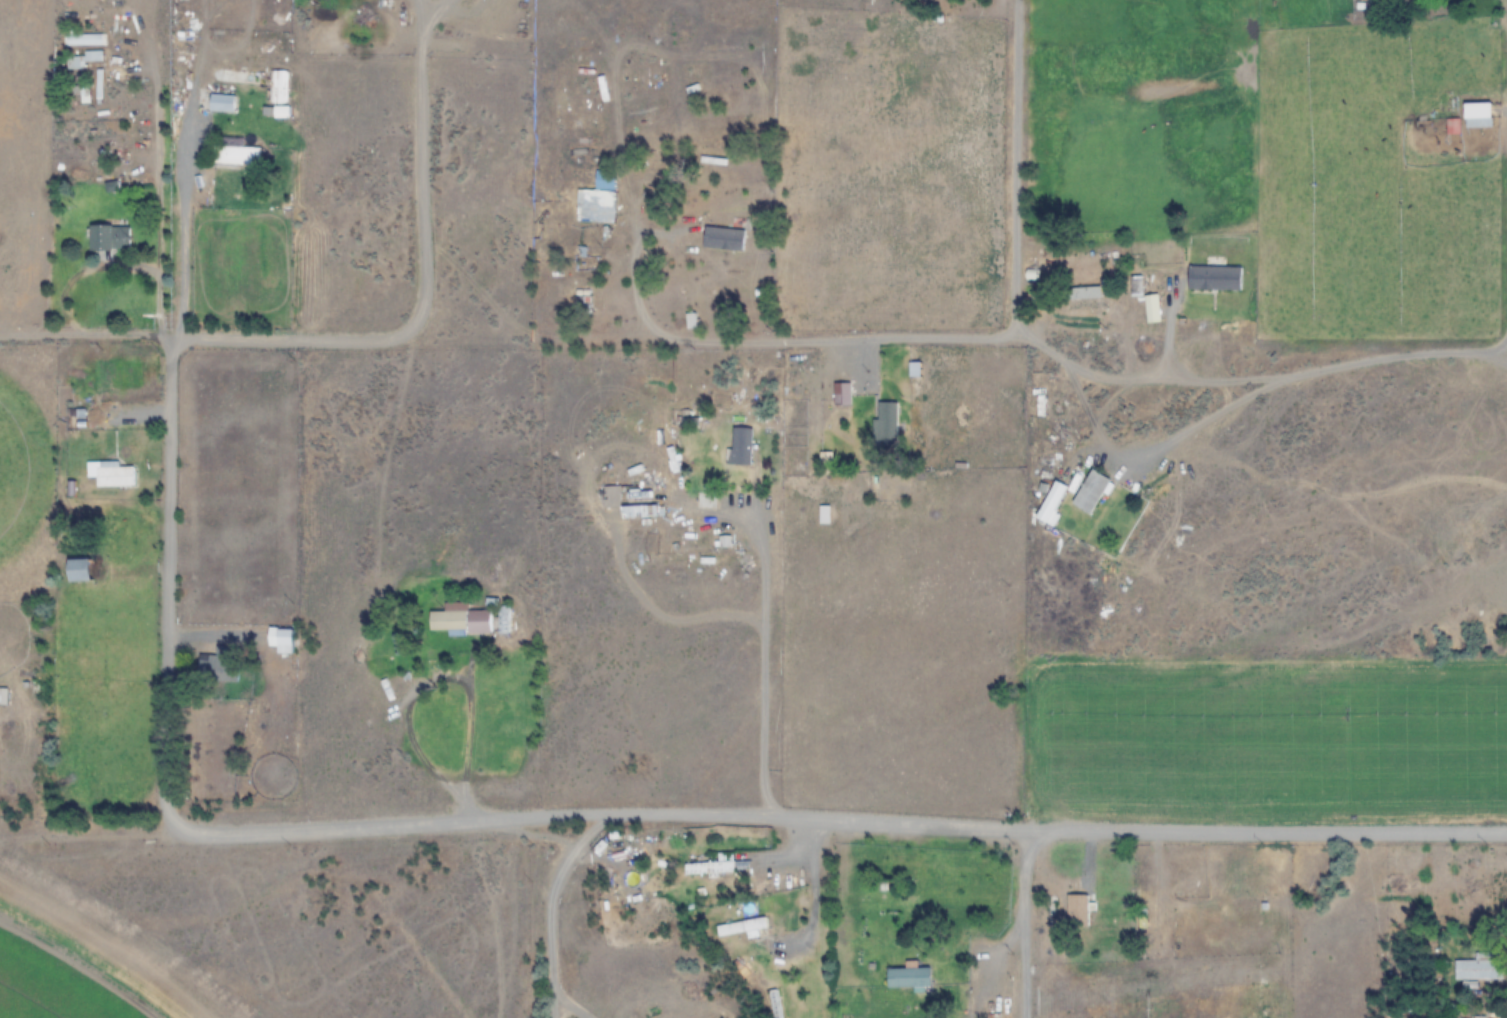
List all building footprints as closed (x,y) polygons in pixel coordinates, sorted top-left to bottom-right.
[(106,46),(106,35),(67,35),(67,46),(106,46)] [(70,58),(70,69),(86,69),(86,62),(105,62),(105,51),(86,51),(86,58),(70,58)] [(290,71),(267,71),(267,104),(290,104),(290,71)] [(235,113),(236,96),(213,94),(211,111),(235,113)] [(1466,128),(1493,128),(1493,103),(1466,103),(1466,128)] [(1461,119),(1448,119),(1448,134),(1461,134),(1461,119)] [(215,166),(263,166),(263,148),(245,148),(245,137),(215,137),(215,166)] [(578,224),(617,225),(618,192),(579,191),(578,224)] [(92,251),(132,251),(132,227),(92,227),(92,251)] [(706,248),(746,251),(747,231),(707,227),(706,248)] [(1242,267),(1190,267),(1190,291),(1242,291),(1242,267)] [(1132,297),(1143,297),(1143,277),(1132,277),(1132,297)] [(1107,288),(1065,289),(1066,311),(1107,310),(1107,288)] [(594,291),(578,291),(578,318),(594,318),(594,291)] [(1147,297),(1149,324),(1162,323),(1160,296),(1147,297)] [(852,385),(836,385),(836,405),(852,405),(852,385)] [(876,447),(899,447),(899,402),(876,402),(876,447)] [(727,451),(727,465),(752,465),(752,429),(733,429),(733,451),(727,451)] [(124,462),(90,462),(90,475),(99,475),(99,487),(139,487),(139,466),(124,466),(124,462)] [(1112,480),(1091,470),(1074,505),(1095,515),(1112,480)] [(664,505),(620,506),(620,504),(620,519),(664,518),(664,505)] [(70,560),(70,582),(91,582),(91,559),(70,560)] [(496,607),(496,654),(511,654),(511,607),(496,607)] [(430,632),(490,631),(490,610),(430,611),(430,632)] [(291,631),(279,631),(279,650),(291,650),(291,631)] [(201,647),(199,680),(239,683),(241,658),(218,657),(218,647),(201,647)] [(9,706),(10,687),(0,686),(0,706),(9,706)] [(717,863),(684,863),(685,875),(734,874),(734,852),(717,853),(717,863)] [(1088,926),(1088,895),(1067,895),(1067,926),(1088,926)] [(749,938),(770,933),(767,916),(716,926),(719,938),(747,932),(749,938)] [(1455,959),(1455,979),(1502,979),(1502,959),(1455,959)] [(887,967),(887,987),(931,987),(931,967),(887,967)] [(773,1017),(782,1017),(780,990),(771,990),(773,1017)]
